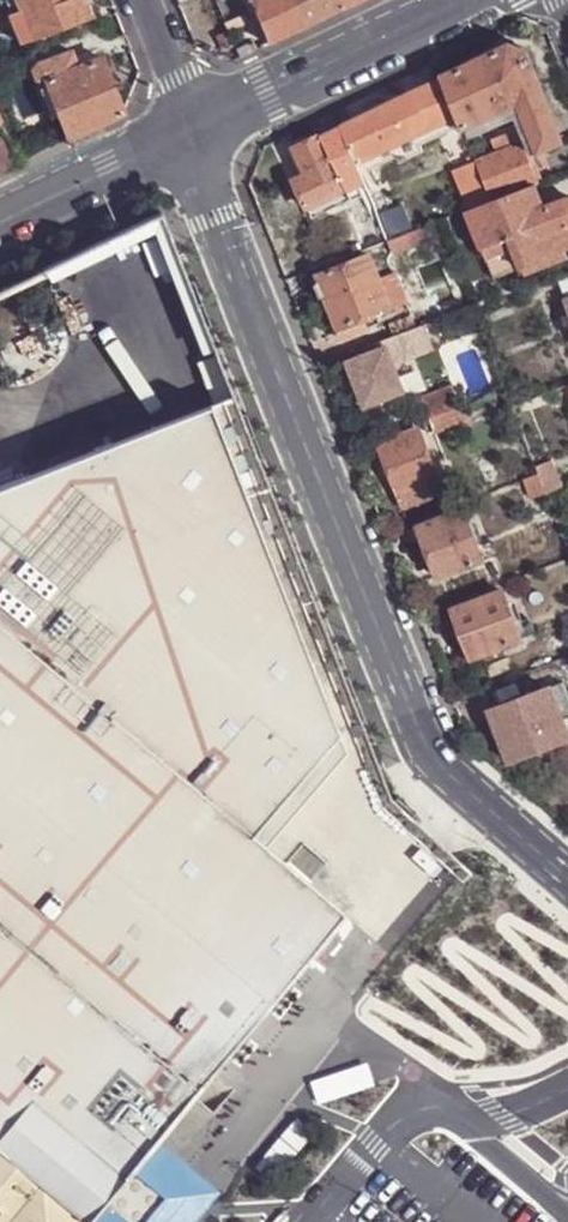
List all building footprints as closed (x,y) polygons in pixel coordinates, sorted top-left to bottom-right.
[(22,42),(34,39),(19,0),(6,0),(22,42)] [(34,39),(90,17),(83,0),(19,0),(34,39)] [(305,26),(292,0),(250,0),(268,42),(305,26)] [(340,8),(337,0),(292,0),(305,26),(340,8)] [(247,43),(250,51),(256,48),(253,39),(247,43)] [(247,43),(235,48),(239,56),(250,51),(247,43)] [(510,43),(442,76),(458,114),(460,120),(463,127),(469,125),(513,103),(518,113),(524,129),(528,140),(533,151),(562,139),(528,54),(510,43)] [(69,136),(124,111),(102,56),(76,65),(70,49),(35,62),(40,77),(47,78),(69,136)] [(458,114),(442,76),(342,123),(357,160),(373,153),(458,114)] [(513,116),(518,113),(513,103),(469,125),(471,131),(473,134),(513,116)] [(518,113),(513,116),(519,132),(524,129),(518,113)] [(0,120),(0,169),(18,160),(0,120)] [(312,217),(352,197),(351,194),(347,185),(363,177),(362,172),(357,160),(342,123),(316,135),(294,147),(302,167),(296,170),(300,177),(294,179),(312,217)] [(528,140),(524,129),(519,132),(520,133),(523,142),(528,140)] [(523,142),(520,133),(495,143),(499,152),(522,142),(523,142)] [(534,182),(537,181),(522,142),(499,152),(476,161),(492,198),(534,182)] [(379,163),(373,153),(357,160),(362,172),(379,163)] [(468,207),(492,198),(476,161),(453,169),(468,207)] [(367,187),(363,177),(347,185),(351,194),(367,187)] [(481,246),(509,236),(520,266),(566,248),(560,230),(567,227),(567,196),(565,196),(543,205),(534,182),(492,198),(468,207),(466,208),(481,246)] [(380,193),(372,197),(376,210),(384,207),(385,206),(380,193)] [(384,207),(376,210),(381,221),(388,219),(384,207)] [(388,219),(381,221),(383,225),(388,239),(397,236),(389,218),(388,219)] [(412,224),(414,229),(421,226),(419,221),(412,224)] [(380,242),(388,239),(383,225),(374,228),(380,242)] [(421,226),(414,229),(417,235),(423,233),(421,226)] [(388,239),(380,242),(386,258),(420,246),(417,235),(414,229),(397,236),(388,239)] [(481,246),(491,274),(494,273),(495,276),(520,266),(509,236),(481,246)] [(379,280),(369,254),(319,275),(321,279),(327,296),(340,327),(378,312),(390,307),(379,280)] [(395,274),(379,280),(390,307),(405,301),(395,274)] [(326,296),(327,296),(321,279),(320,279),(316,285),(320,295),(326,296)] [(381,321),(378,312),(340,327),(337,331),(340,337),(345,339),(363,332),(362,329),(381,321)] [(395,334),(416,325),(413,318),(392,326),(395,334)] [(395,334),(373,342),(376,350),(386,345),(393,364),(433,349),(432,345),(439,342),(431,320),(416,325),(395,334)] [(393,364),(386,345),(376,350),(346,361),(365,406),(404,391),(393,364)] [(429,418),(458,407),(450,386),(422,398),(429,418)] [(468,403),(458,407),(429,418),(424,420),(431,439),(476,422),(468,403)] [(447,872),(370,810),(210,405),(0,484),(0,1221),(89,1221),(120,1185),(159,1139),(348,915),(380,946),(447,872)] [(438,476),(419,429),(380,444),(399,492),(438,476)] [(546,493),(563,487),(552,460),(535,467),(538,473),(546,492),(546,493)] [(546,492),(538,473),(525,478),(533,497),(546,492)] [(443,492),(438,476),(399,492),(404,507),(443,492)] [(478,547),(463,509),(419,526),(439,576),(483,558),(478,547)] [(478,547),(483,558),(499,553),(494,540),(478,547)] [(521,638),(503,589),(452,609),(471,657),(485,652),(503,645),(518,639),(521,638)] [(551,685),(564,718),(567,716),(567,690),(564,680),(551,685)] [(551,685),(491,708),(511,760),(567,737),(567,729),(564,718),(551,685)] [(334,1036),(284,1099),(302,1114),(353,1051),(334,1036)] [(159,1139),(120,1185),(89,1221),(193,1221),(220,1190),(197,1170),(159,1139)]
